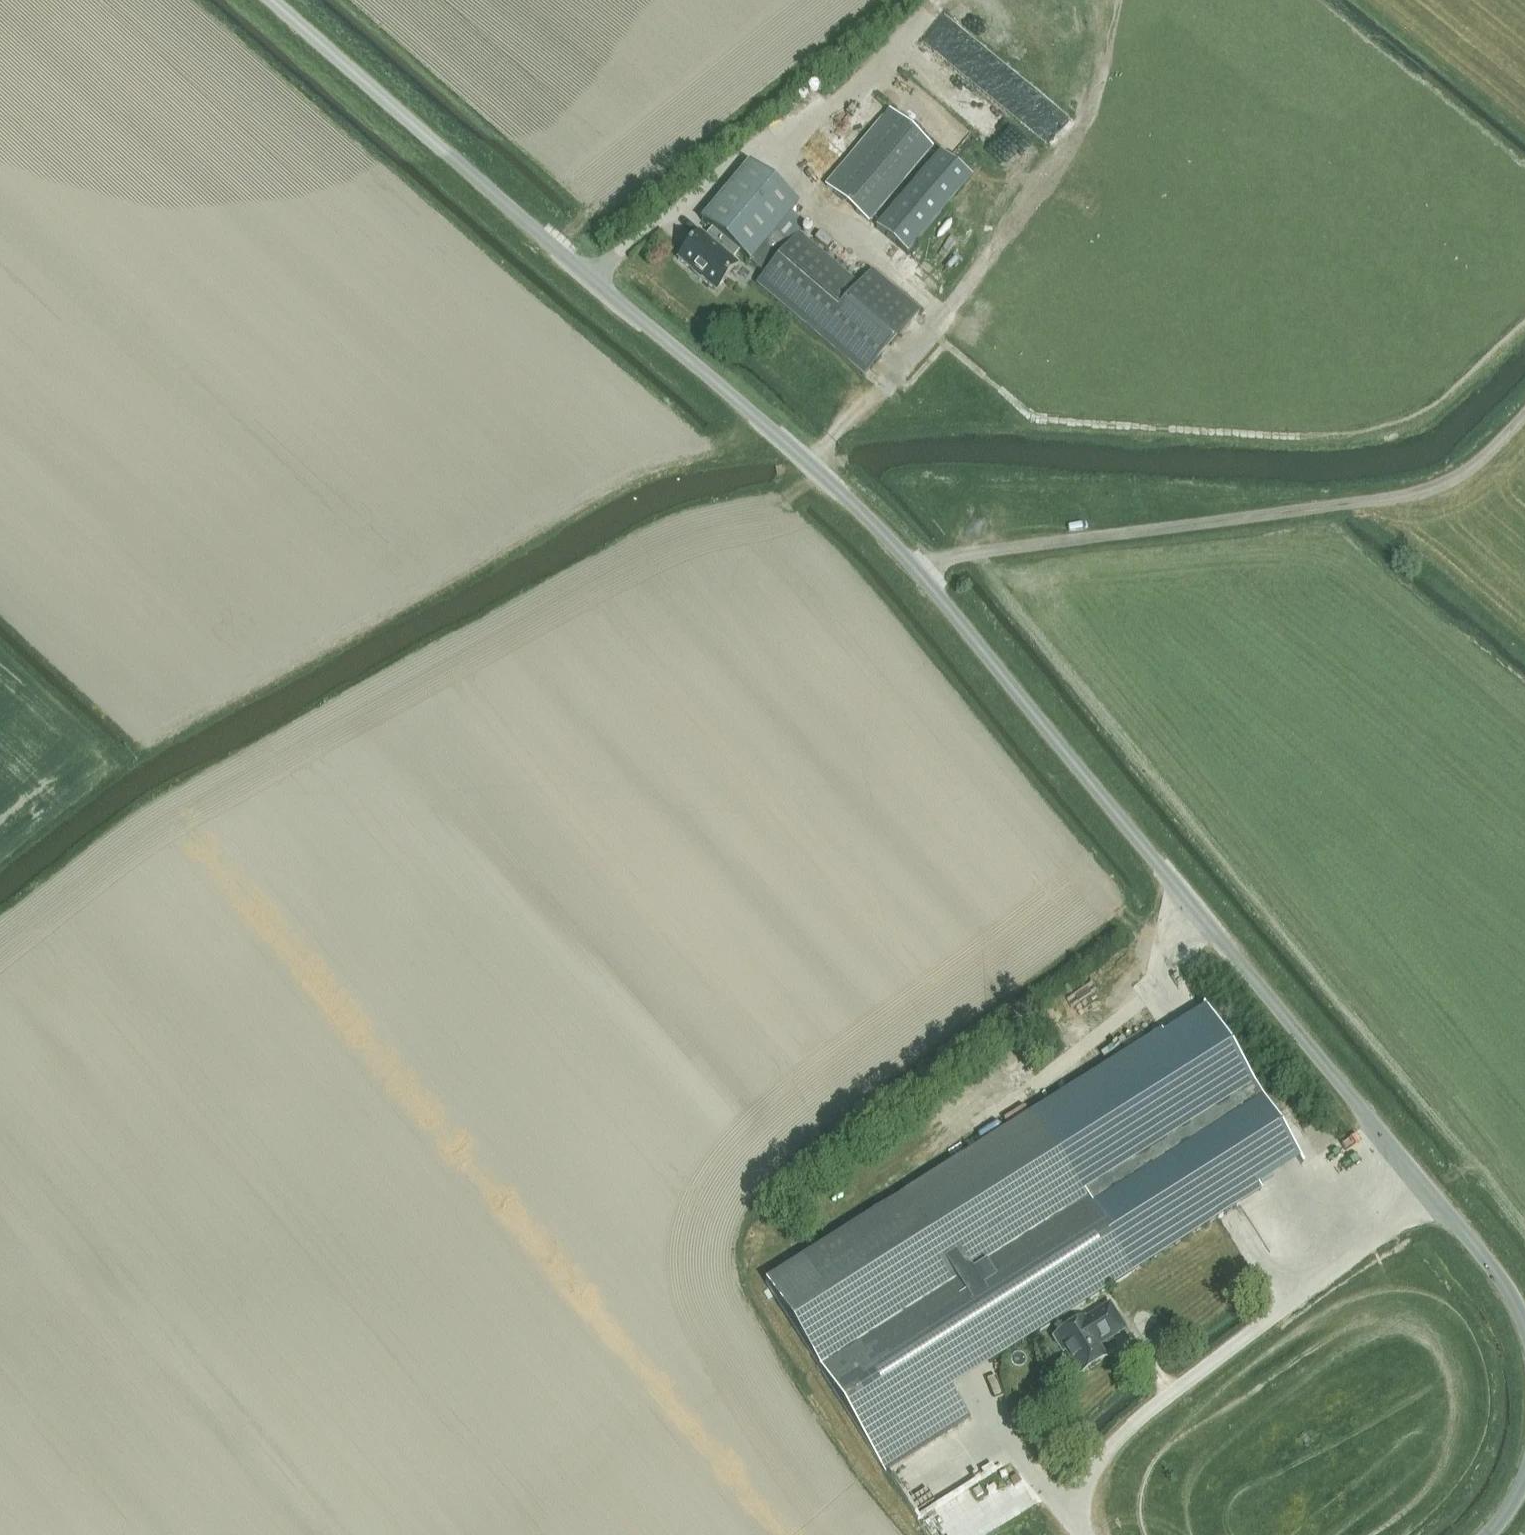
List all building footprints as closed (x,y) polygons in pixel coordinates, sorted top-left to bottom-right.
[(868,222),(921,158),(884,127),(831,190),(868,222)] [(876,228),(904,252),(908,255),(972,178),(940,151),(876,228)] [(872,272),(859,287),(799,235),(806,226),(791,213),(798,205),(750,165),(702,221),(712,229),(705,237),(699,232),(676,259),(716,293),(739,266),(733,261),(740,253),(765,274),(756,284),(817,336),(865,377),(920,313),(872,272)] [(950,1387),(1089,1300),(1260,1191),(1258,1187),(1299,1160),(1202,1006),(1033,1113),(765,1281),(880,1464),(965,1411),(950,1387)] [(994,1121),(976,1132),(982,1142),(1000,1131),(994,1121)] [(1106,1359),(1098,1346),(1125,1329),(1109,1305),(1085,1320),(1084,1319),(1053,1338),(1063,1353),(1066,1352),(1080,1375),(1106,1359)]
